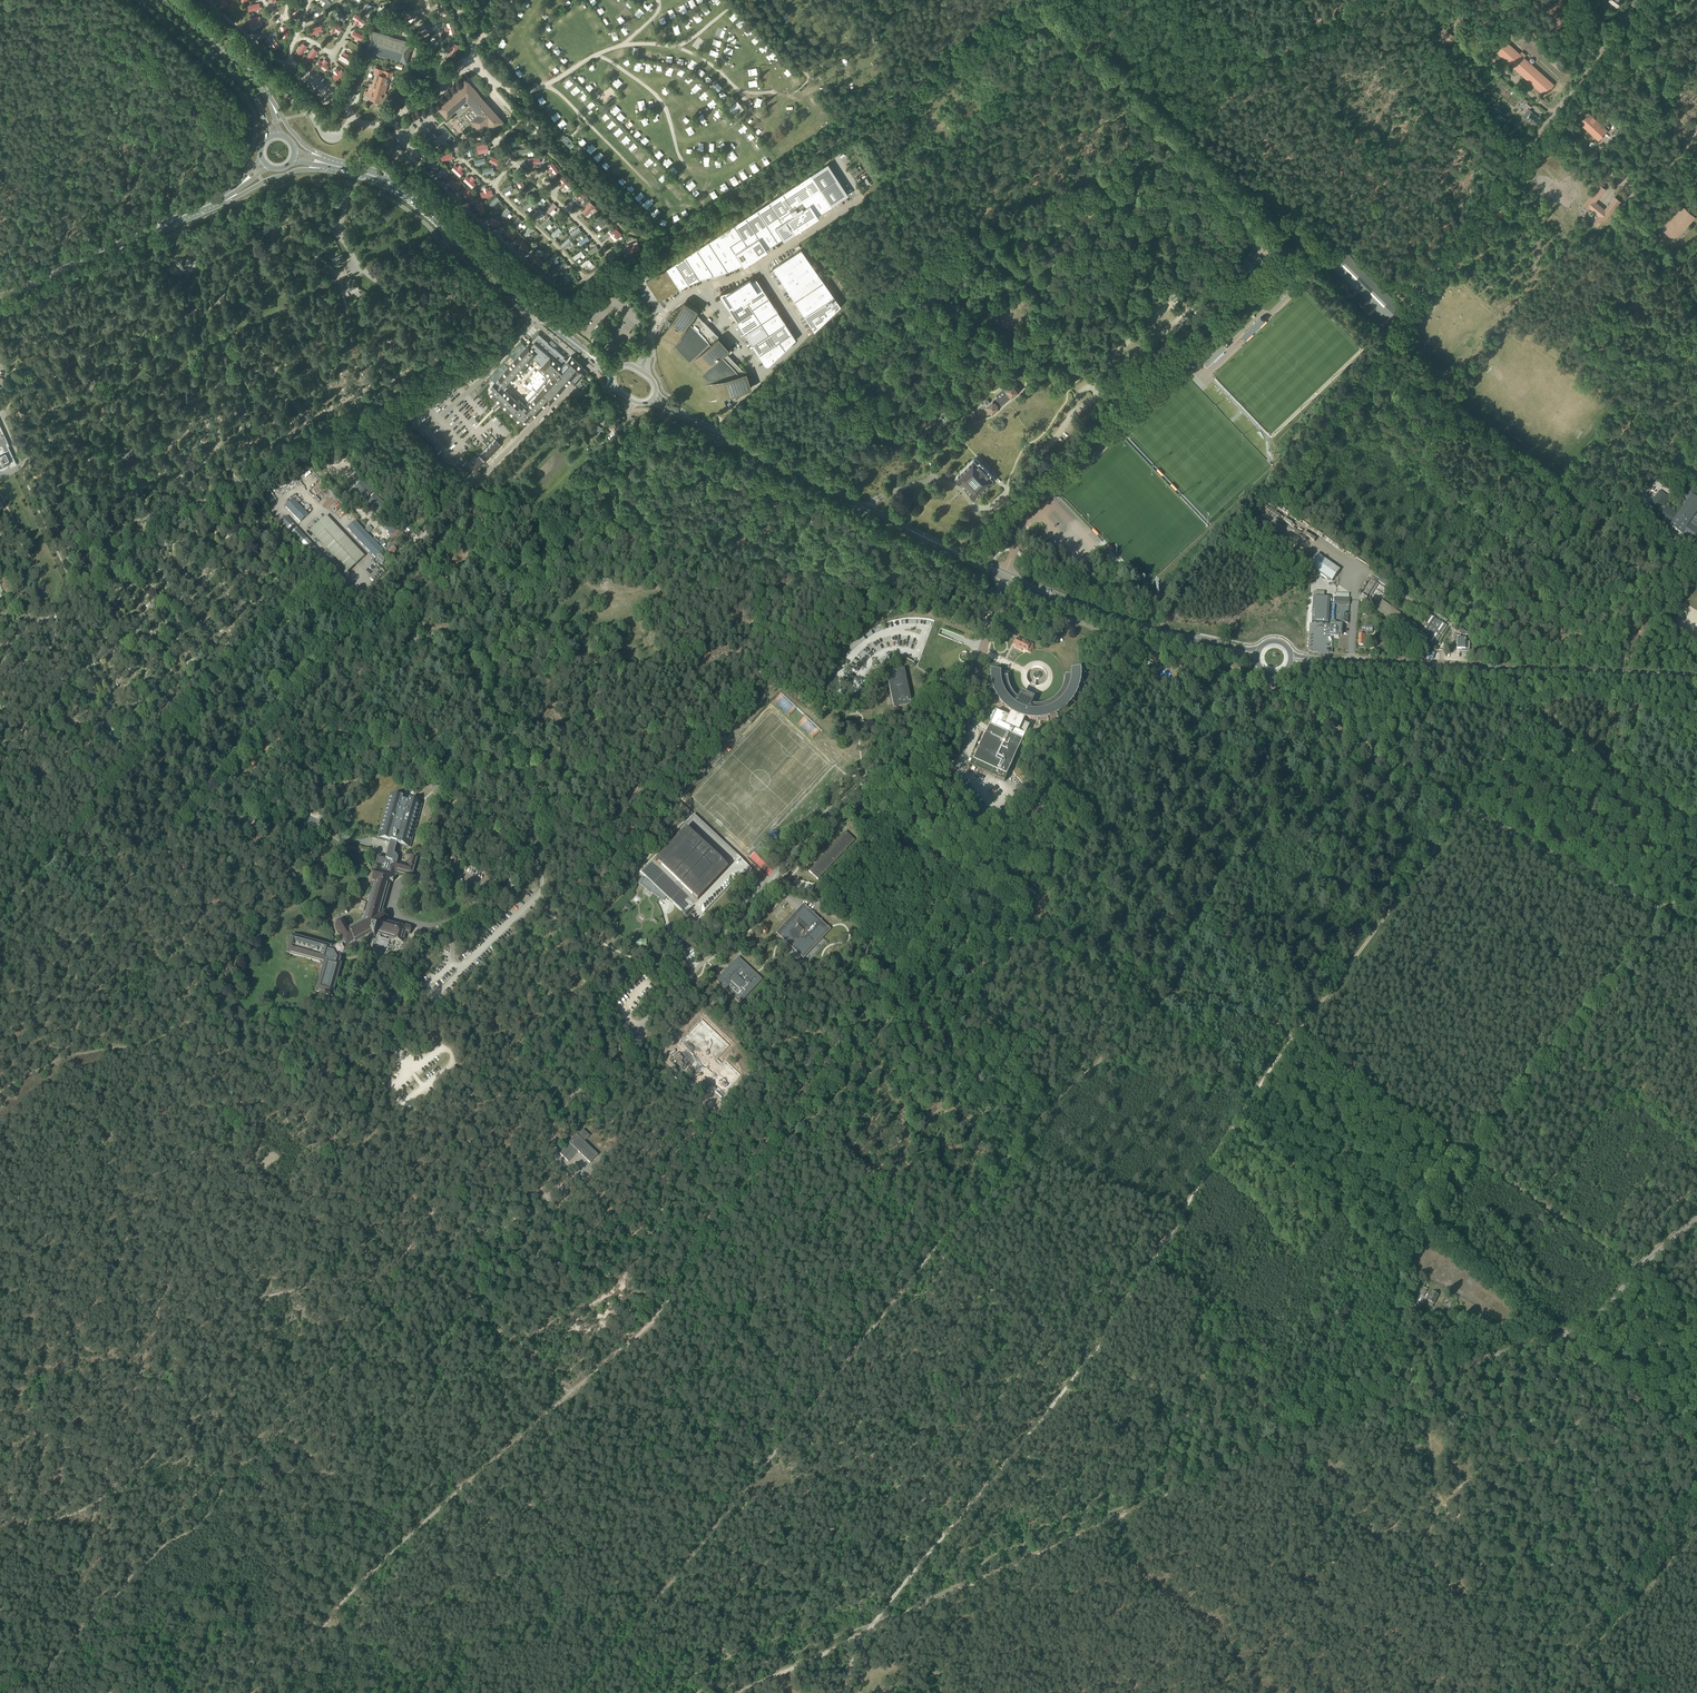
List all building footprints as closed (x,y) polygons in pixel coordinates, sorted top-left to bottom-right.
[(406,64),(407,63),(413,43),(374,31),(370,30),(368,36),(364,51),(406,64)] [(1544,95),(1554,85),(1506,42),(1497,53),(1544,95)] [(370,98),(381,102),(383,93),(385,93),(389,78),(389,77),(390,75),(392,76),(393,73),(384,70),(376,68),(374,73),(375,74),(371,89),(369,88),(367,93),(371,94),(370,98)] [(453,112),(471,95),(469,93),(473,90),(467,83),(447,102),(451,107),(449,108),(453,112)] [(493,129),(502,121),(476,93),(472,97),(474,99),(470,103),(480,115),(472,122),(474,124),(480,130),(488,123),(493,129)] [(732,115),(735,118),(741,111),(742,112),(743,111),(742,110),(744,109),(741,106),(741,105),(737,101),(736,101),(733,98),(725,107),(728,110),(727,111),(731,115),(732,115)] [(1525,99),(1520,106),(1524,109),(1527,105),(1530,107),(1532,105),(1525,99)] [(447,117),(449,115),(451,113),(444,105),(439,109),(447,117)] [(1528,108),(1522,117),(1526,120),(1526,119),(1534,125),(1539,118),(1537,117),(1531,112),(1532,111),(1528,108)] [(1589,112),(1580,122),(1597,139),(1598,140),(1607,130),(1609,127),(1607,125),(1605,128),(1589,112)] [(563,134),(560,138),(570,148),(573,145),(563,134)] [(771,200),(769,202),(782,221),(774,226),(783,239),(795,232),(798,230),(800,228),(802,227),(804,225),(805,225),(807,223),(809,222),(811,221),(813,220),(815,218),(817,217),(818,216),(818,215),(825,210),(832,206),(848,195),(828,163),(811,174),(771,200)] [(1605,210),(1595,202),(1605,189),(1600,185),(1583,205),(1589,210),(1589,208),(1599,216),(1593,223),(1597,226),(1603,220),(1604,221),(1620,201),(1615,197),(1605,210)] [(769,202),(757,209),(778,241),(782,238),(774,226),(782,221),(769,202)] [(1676,238),(1695,217),(1682,206),(1673,217),(1669,214),(1662,222),(1666,225),(1664,227),(1666,229),(1664,231),(1673,238),(1674,236),(1676,238)] [(757,209),(745,217),(767,248),(772,245),(778,241),(757,209)] [(287,217),(285,214),(282,215),(281,214),(272,219),(275,224),(284,219),(283,219),(287,217)] [(742,236),(730,244),(743,263),(743,265),(767,250),(766,248),(767,248),(745,217),(734,224),(742,236)] [(260,230),(267,227),(265,222),(258,225),(260,230)] [(734,224),(708,241),(727,270),(733,268),(738,266),(743,263),(730,244),(742,236),(734,224)] [(267,227),(260,230),(262,233),(264,232),(265,235),(270,233),(267,227)] [(1261,229),(1253,237),(1260,243),(1268,235),(1261,229)] [(1274,242),(1268,236),(1260,243),(1266,250),(1274,242)] [(708,241),(696,249),(709,268),(710,275),(711,275),(711,274),(717,273),(719,273),(722,272),(727,270),(708,241)] [(1268,251),(1274,257),(1282,250),(1276,244),(1268,251)] [(1333,258),(1328,264),(1336,271),(1338,270),(1355,287),(1356,289),(1360,293),(1362,294),(1379,311),(1378,313),(1385,322),(1391,316),(1392,314),(1393,313),(1395,312),(1401,306),(1392,299),(1390,300),(1373,283),(1372,281),(1368,276),(1366,276),(1349,259),(1350,257),(1343,248),(1337,254),(1336,256),(1335,257),(1333,258)] [(696,249),(685,256),(699,279),(700,278),(706,276),(708,276),(710,275),(709,268),(696,249)] [(794,300),(823,281),(801,249),(773,268),(794,300)] [(337,267),(343,264),(342,262),(345,260),(342,254),(333,259),(337,267)] [(192,262),(190,256),(185,259),(184,257),(177,260),(181,268),(188,265),(192,262)] [(685,256),(675,262),(689,283),(692,282),(694,281),(698,279),(699,279),(685,256)] [(1246,257),(1238,265),(1245,271),(1252,263),(1246,257)] [(675,262),(646,281),(659,301),(679,289),(681,287),(685,285),(689,283),(675,262)] [(1254,265),(1246,273),(1252,278),(1252,279),(1260,271),(1254,265)] [(172,266),(167,269),(170,274),(176,276),(174,271),(176,270),(175,269),(172,266)] [(352,280),(351,278),(345,281),(346,283),(343,285),(346,291),(347,291),(358,285),(354,279),(352,280)] [(742,293),(752,308),(768,297),(764,290),(756,278),(751,281),(741,286),(745,292),(742,293)] [(823,281),(794,300),(804,316),(834,296),(823,281)] [(753,310),(752,308),(742,293),(745,292),(741,286),(738,287),(738,288),(736,289),(734,289),(731,290),(725,292),(722,293),(721,293),(720,294),(720,295),(720,296),(737,321),(753,310)] [(834,296),(804,316),(814,331),(841,306),(834,296)] [(778,311),(774,305),(768,297),(752,308),(753,310),(761,322),(778,311)] [(668,325),(661,337),(675,345),(675,346),(693,362),(704,374),(704,373),(711,384),(711,385),(717,399),(716,400),(745,390),(750,385),(746,372),(744,373),(725,353),(730,349),(726,345),(718,336),(717,336),(695,313),(698,309),(686,302),(680,306),(670,323),(667,322),(666,324),(668,325)] [(744,333),(761,322),(753,310),(737,321),(744,333)] [(769,334),(785,323),(778,311),(761,322),(769,334)] [(752,345),(769,334),(761,322),(744,333),(752,345)] [(752,345),(758,354),(779,340),(791,332),(785,323),(769,334),(752,345)] [(582,366),(571,356),(569,358),(555,346),(554,347),(549,343),(550,342),(540,332),(529,344),(528,343),(526,346),(521,342),(490,377),(494,380),(490,385),(492,387),(488,391),(500,403),(522,424),(527,419),(530,422),(534,418),(533,417),(548,401),(550,403),(572,378),(577,383),(587,372),(582,367),(582,366)] [(779,340),(785,349),(796,339),(791,332),(779,340)] [(769,364),(785,349),(779,340),(758,354),(764,364),(765,365),(767,365),(768,365),(769,364)] [(475,379),(480,375),(477,371),(472,375),(475,379)] [(1020,390),(1016,386),(1013,383),(1005,390),(1003,388),(995,394),(997,397),(990,403),(987,399),(984,402),(987,405),(985,406),(992,414),(1000,407),(1011,398),(1020,390)] [(596,421),(604,425),(609,417),(601,412),(596,421)] [(615,429),(620,422),(612,417),(610,421),(611,422),(609,426),(615,429)] [(1118,425),(1117,427),(1121,431),(1127,425),(1123,420),(1120,424),(1120,423),(1118,425)] [(597,434),(602,427),(596,422),(590,429),(597,434)] [(0,425),(0,448),(1,449),(3,453),(0,454),(0,469),(1,469),(2,469),(3,468),(5,467),(6,466),(7,465),(8,464),(8,463),(10,462),(11,464),(16,462),(8,446),(9,445),(0,425)] [(511,434),(500,443),(503,445),(513,436),(511,434)] [(484,451),(489,457),(500,446),(494,440),(484,451)] [(478,468),(485,462),(479,456),(472,463),(478,468)] [(975,496),(976,497),(993,480),(974,459),(967,466),(956,476),(957,477),(955,479),(959,482),(960,481),(961,482),(962,481),(965,483),(972,490),(970,491),(971,492),(970,494),(973,498),(975,496)] [(469,472),(473,468),(466,461),(462,466),(469,472)] [(366,499),(372,493),(361,481),(354,488),(366,499)] [(317,496),(324,489),(320,485),(313,491),(317,496)] [(1696,511),(1696,501),(1696,500),(1696,498),(1696,495),(1695,493),(1694,492),(1692,491),(1690,491),(1688,492),(1686,493),(1685,495),(1685,497),(1685,499),(1686,501),(1688,502),(1678,516),(1663,506),(1668,498),(1659,492),(1647,510),(1670,527),(1681,535),(1681,534),(1696,545),(1696,529),(1688,524),(1696,511)] [(261,497),(269,506),(275,502),(267,492),(261,497)] [(375,495),(367,502),(372,508),(374,506),(380,515),(387,509),(375,495)] [(300,522),(308,515),(293,500),(286,507),(300,522)] [(356,565),(364,557),(326,516),(309,531),(348,572),(356,565)] [(348,594),(353,589),(336,571),(325,558),(286,517),(280,524),(348,594)] [(356,522),(348,529),(357,539),(376,559),(380,554),(383,551),(380,547),(377,545),(369,536),(356,522)] [(393,528),(388,532),(394,538),(400,533),(398,530),(397,531),(393,528)] [(391,557),(397,551),(393,548),(395,547),(392,544),(387,549),(389,551),(387,553),(391,557)] [(380,554),(376,559),(383,564),(386,560),(380,554)] [(1332,582),(1340,571),(1317,555),(1309,566),(1332,582)] [(1408,594),(1376,573),(1371,580),(1372,580),(1363,595),(1362,595),(1359,600),(1364,604),(1364,603),(1374,610),(1378,604),(1370,598),(1378,584),(1376,583),(1378,581),(1405,598),(1408,594)] [(1312,619),(1312,622),(1313,623),(1329,623),(1329,619),(1330,619),(1330,627),(1328,627),(1327,627),(1326,636),(1327,636),(1332,636),(1333,626),(1334,621),(1334,620),(1334,619),(1334,616),(1329,616),(1330,598),(1329,598),(1324,598),(1324,593),(1324,592),(1314,591),(1314,593),(1314,597),(1313,597),(1312,619)] [(1405,598),(1405,599),(1420,609),(1425,612),(1426,611),(1427,608),(1428,607),(1423,603),(1408,594),(1405,598)] [(1434,612),(1433,614),(1446,623),(1448,620),(1434,612)] [(1348,623),(1348,614),(1340,614),(1340,623),(1348,623)] [(1441,623),(1435,619),(1436,618),(1432,615),(1418,635),(1422,638),(1425,634),(1431,638),(1428,642),(1432,645),(1446,625),(1442,622),(1441,623)] [(1333,626),(1332,636),(1336,636),(1336,637),(1337,637),(1338,637),(1338,636),(1339,636),(1339,635),(1342,635),(1342,624),(1339,624),(1336,624),(1336,621),(1335,621),(1334,621),(1333,626)] [(1372,632),(1373,626),(1366,625),(1365,631),(1359,631),(1359,635),(1358,645),(1363,646),(1363,643),(1365,643),(1365,635),(1368,635),(1368,632),(1372,632)] [(1461,639),(1461,636),(1453,636),(1453,645),(1453,644),(1457,644),(1457,649),(1461,650),(1461,651),(1470,652),(1470,642),(1466,642),(1466,639),(1461,639)] [(1025,642),(1019,639),(1018,639),(1017,641),(1015,641),(1013,645),(1018,647),(1017,649),(1022,651),(1022,649),(1030,652),(1033,645),(1029,643),(1030,642),(1026,640),(1025,642)] [(1069,706),(1072,702),(1075,698),(1077,693),(1079,687),(1080,681),(1080,676),(1080,670),(1079,668),(1079,669),(1079,671),(1076,672),(1071,673),(1071,676),(1069,676),(1065,676),(1065,681),(1064,685),(1062,690),(1060,694),(1056,698),(1053,700),(1049,703),(1045,704),(1041,705),(1037,705),(1033,705),(1032,705),(1031,705),(1032,701),(1029,700),(1028,700),(1028,699),(1028,698),(1027,698),(1026,698),(1025,698),(1021,697),(1020,700),(1019,699),(1018,699),(1015,696),(1013,693),(1011,689),(1011,688),(1009,685),(1009,681),(1008,677),(1007,677),(1003,677),(1003,676),(1003,675),(1002,675),(999,674),(994,673),(994,671),(993,677),(994,683),(995,689),(996,692),(997,695),(999,698),(1000,700),(1003,705),(1007,708),(1011,712),(1012,712),(1014,714),(1012,718),(1003,714),(1000,713),(997,711),(993,720),(990,726),(992,727),(989,734),(987,733),(985,739),(972,767),(1005,782),(1023,742),(1026,736),(1030,727),(1029,726),(1026,725),(1022,723),(1024,720),(1024,719),(1024,718),(1026,719),(1028,719),(1031,720),(1034,720),(1039,720),(1044,720),(1048,719),(1053,717),(1057,715),(1061,713),(1065,710),(1069,706)] [(894,709),(912,705),(904,669),(886,673),(894,709)] [(1159,670),(1158,677),(1169,679),(1171,672),(1159,670)] [(379,839),(391,842),(386,860),(392,861),(397,863),(397,861),(397,860),(398,859),(398,858),(397,858),(397,857),(396,856),(395,855),(394,855),(397,844),(409,847),(417,819),(419,814),(421,806),(414,805),(402,801),(399,800),(390,798),(379,839)] [(737,858),(692,816),(680,830),(682,832),(659,857),(656,855),(640,872),(646,878),(645,879),(642,877),(638,883),(664,901),(666,897),(685,914),(701,897),(737,858)] [(247,818),(241,822),(244,827),(250,822),(247,818)] [(854,840),(848,834),(844,837),(843,835),(821,858),(823,860),(811,873),(817,879),(854,840)] [(337,922),(336,925),(342,937),(340,938),(343,942),(344,944),(343,945),(347,952),(358,946),(359,944),(374,935),(375,937),(375,935),(380,936),(381,935),(389,937),(389,939),(403,943),(406,933),(410,934),(412,928),(388,920),(389,919),(385,911),(384,911),(391,886),(390,885),(390,883),(393,884),(394,882),(393,881),(395,872),(413,877),(419,855),(412,853),(409,866),(397,863),(392,861),(386,860),(378,858),(372,881),(375,882),(364,921),(350,929),(350,927),(347,929),(343,922),(339,921),(337,922)] [(831,910),(835,908),(828,900),(825,903),(831,910)] [(828,930),(806,910),(800,917),(797,914),(779,933),(803,956),(828,930)] [(341,965),(339,965),(342,955),(347,952),(343,945),(344,944),(343,942),(332,948),(331,948),(292,936),(287,953),(325,963),(316,992),(333,996),(341,965)] [(740,1001),(760,980),(738,960),(718,981),(740,1001)] [(1434,1304),(1438,1295),(1432,1292),(1428,1301),(1434,1304)]
